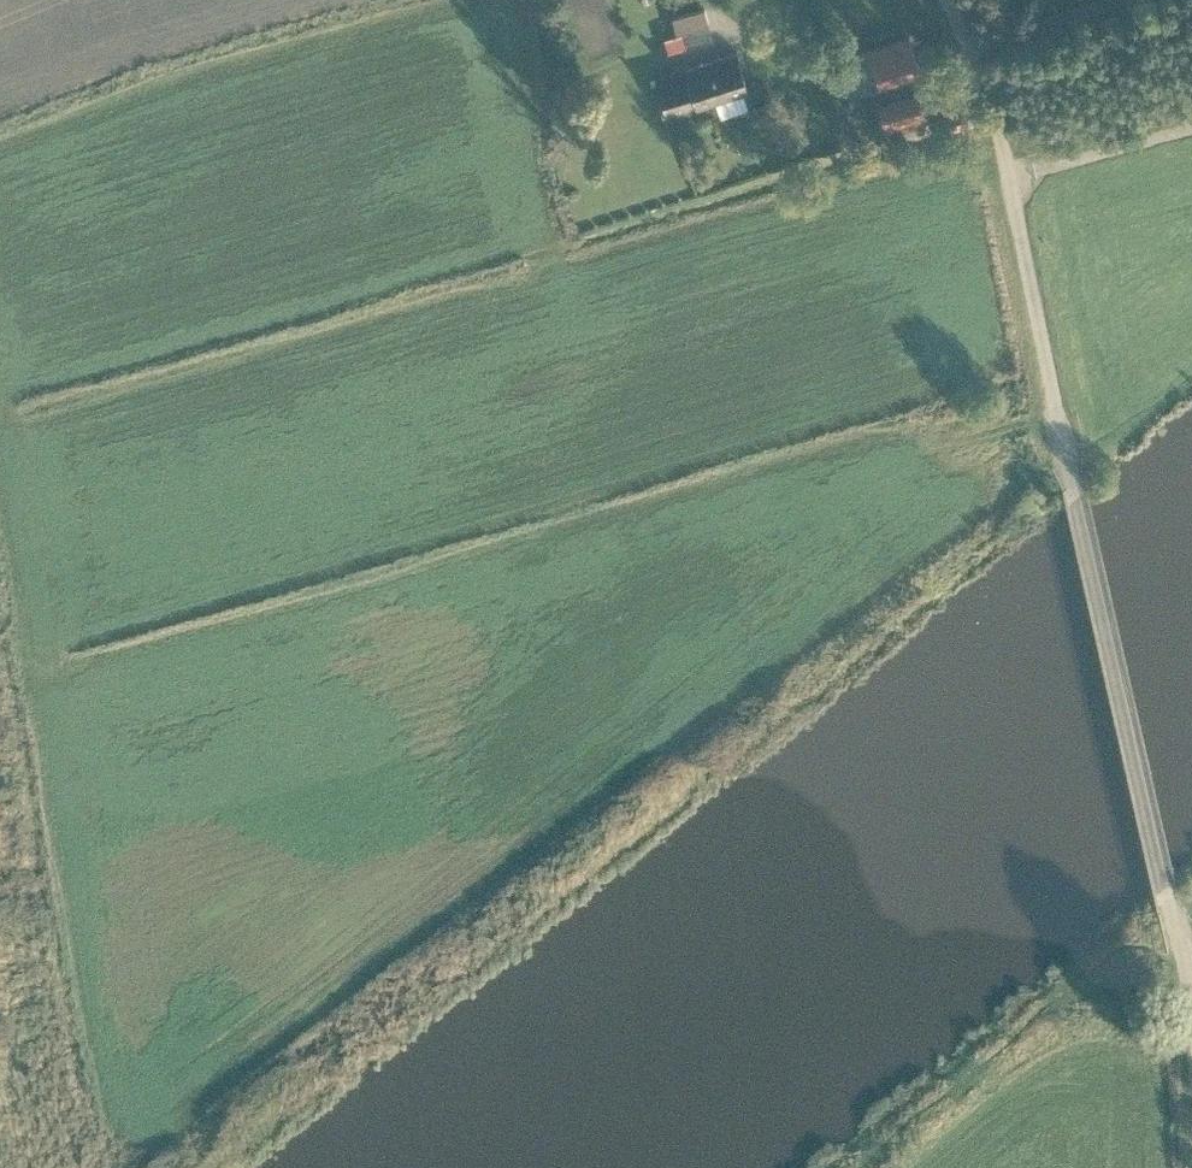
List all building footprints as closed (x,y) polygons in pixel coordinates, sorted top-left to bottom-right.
[(710,26),(704,7),(673,16),(679,36),(710,26)] [(870,48),(881,86),(923,73),(912,35),(870,48)] [(737,50),(712,57),(724,100),(750,93),(737,50)] [(712,57),(686,65),(698,107),(724,100),(712,57)]
